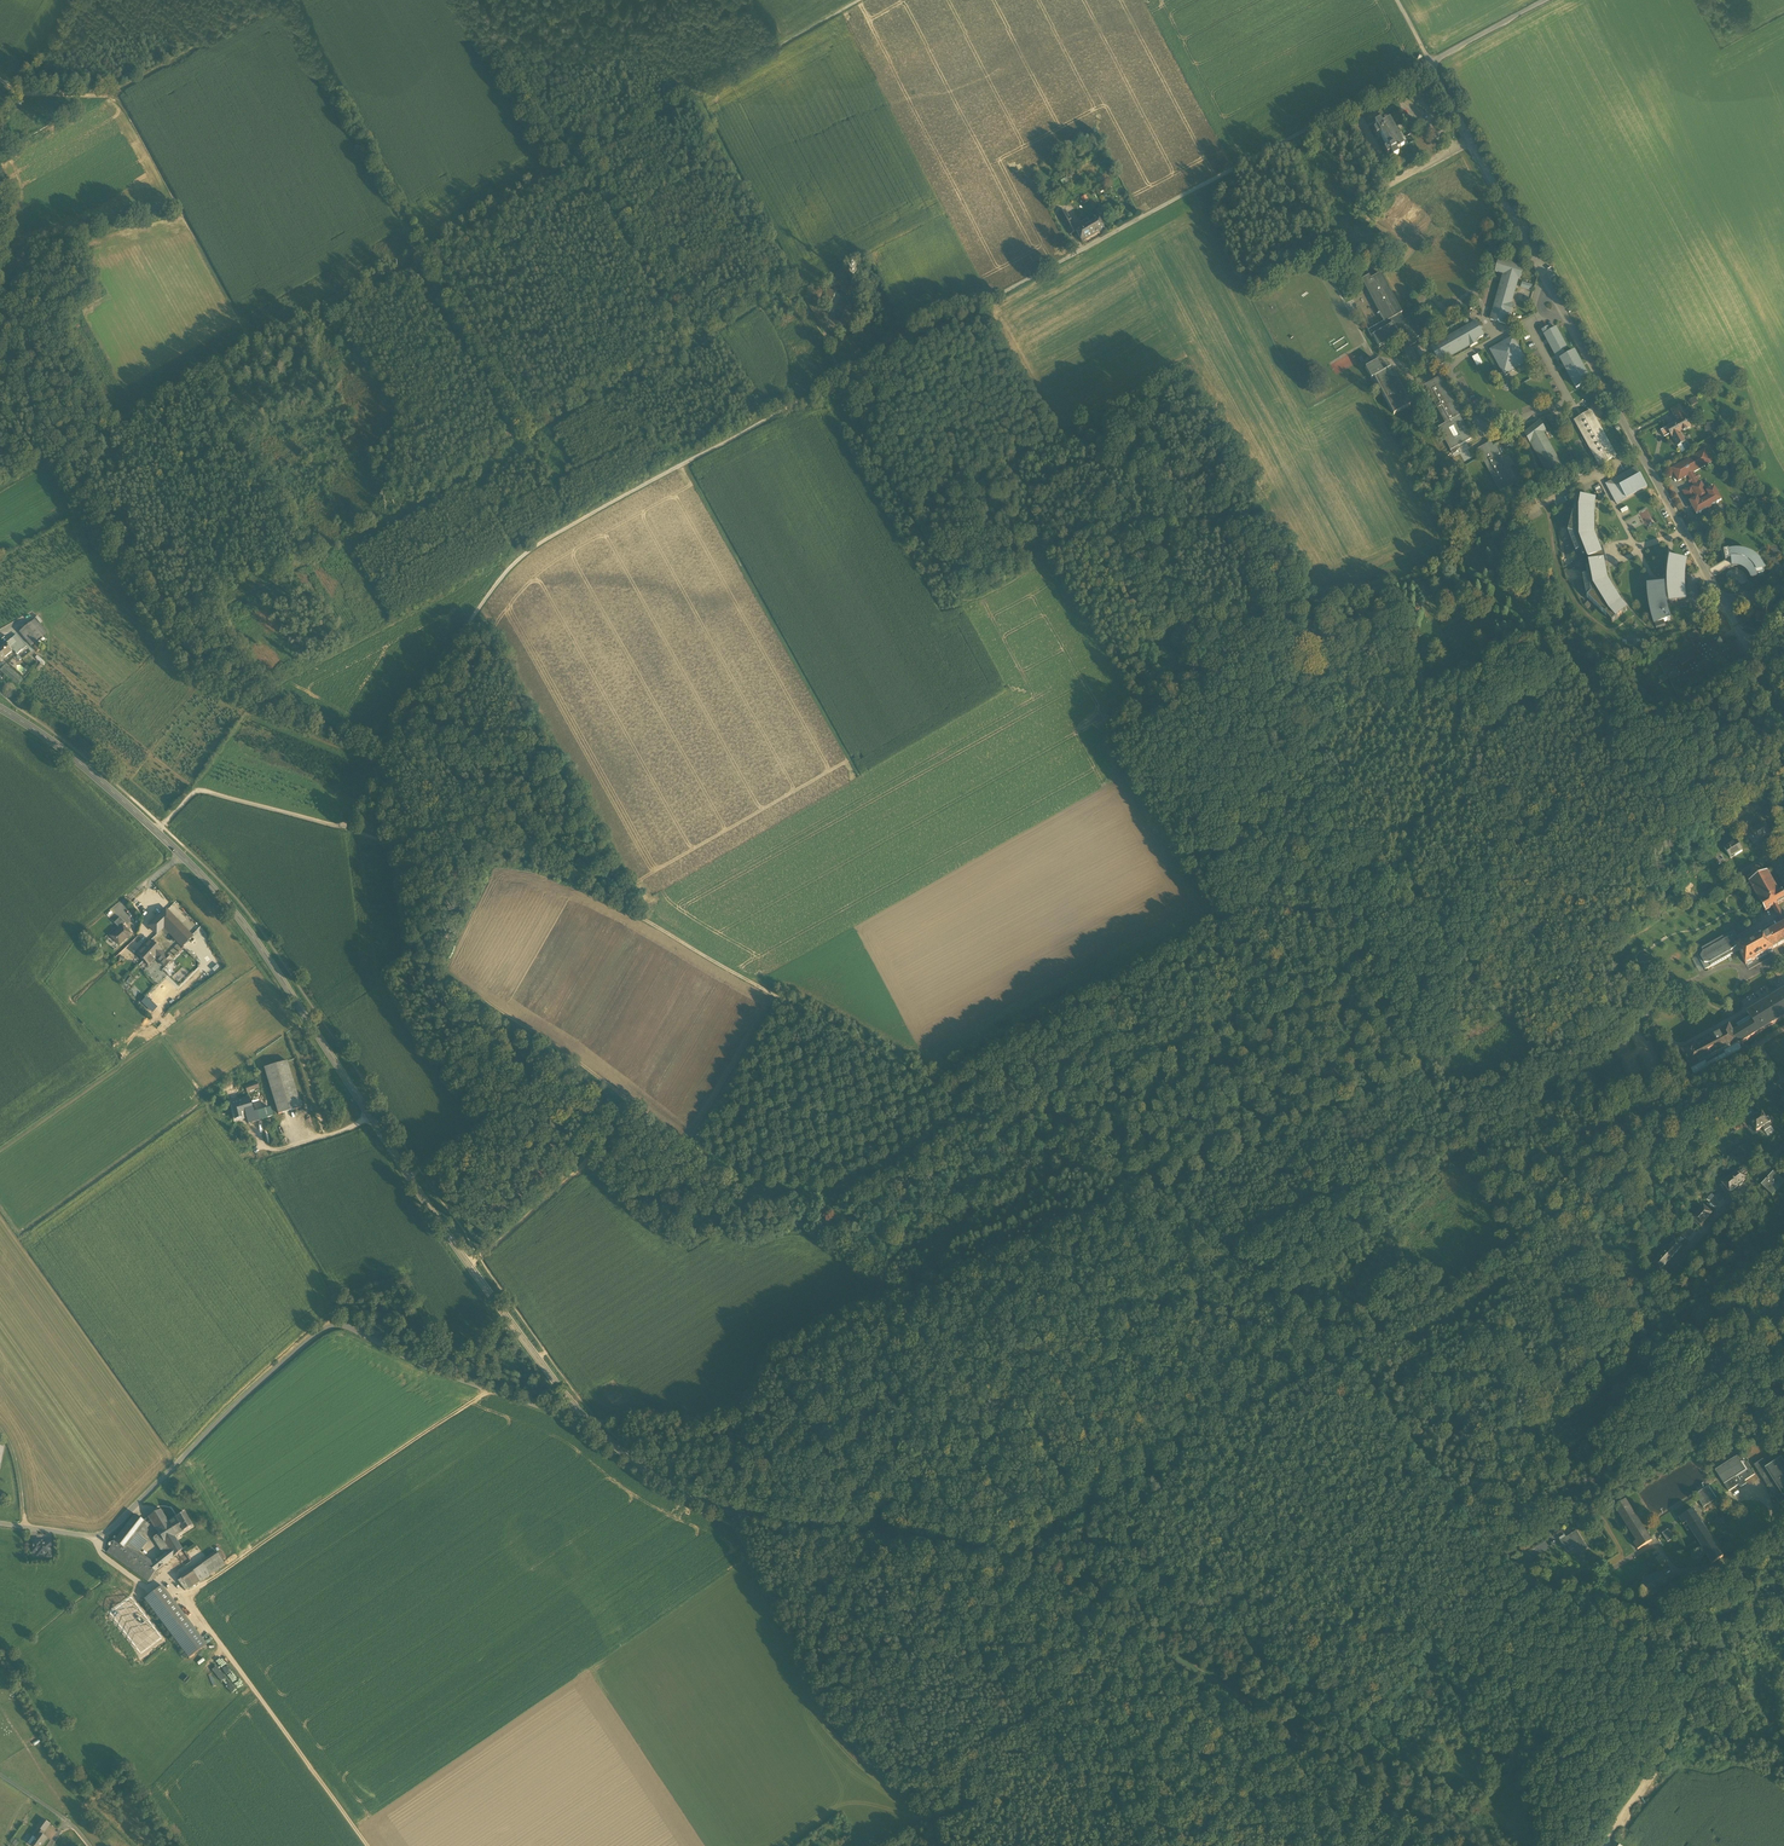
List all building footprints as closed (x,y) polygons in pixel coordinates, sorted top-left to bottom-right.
[(1392,157),(1393,158),(1398,155),(1396,151),(1399,150),(1400,150),(1400,149),(1403,147),(1389,121),(1382,125),(1380,121),(1374,124),(1375,125),(1375,124),(1377,128),(1373,130),(1376,136),(1380,134),(1387,147),(1384,149),(1387,155),(1390,153),(1392,157)] [(1085,226),(1076,231),(1074,227),(1075,227),(1066,210),(1059,213),(1070,234),(1076,231),(1082,242),(1091,237),(1085,226)] [(1085,226),(1091,237),(1104,230),(1098,219),(1085,226)] [(1488,320),(1503,324),(1505,314),(1508,315),(1511,307),(1508,306),(1515,279),(1517,280),(1520,270),(1496,263),(1493,273),(1501,275),(1488,320)] [(1402,333),(1410,348),(1415,345),(1413,340),(1415,339),(1416,340),(1421,337),(1411,319),(1404,323),(1400,315),(1401,315),(1380,276),(1370,282),(1369,279),(1361,282),(1382,321),(1384,325),(1368,333),(1370,339),(1374,337),(1379,347),(1398,337),(1397,336),(1395,332),(1400,329),(1402,333)] [(1522,282),(1520,289),(1531,292),(1533,286),(1522,282)] [(823,301),(828,304),(834,290),(829,287),(823,301)] [(834,318),(845,324),(856,301),(845,296),(834,318)] [(1355,309),(1368,333),(1384,325),(1382,321),(1369,328),(1358,308),(1355,309)] [(1434,354),(1439,363),(1468,346),(1469,347),(1476,343),(1474,340),(1482,336),(1474,323),(1460,331),(1461,333),(1442,344),(1441,344),(1432,349),(1435,354),(1434,354)] [(1556,329),(1549,332),(1548,330),(1543,333),(1545,335),(1554,353),(1557,352),(1561,360),(1576,389),(1591,381),(1575,352),(1567,357),(1562,349),(1566,347),(1556,329)] [(1491,350),(1504,374),(1526,362),(1513,338),(1491,350)] [(1476,365),(1482,362),(1478,353),(1472,356),(1476,365)] [(1377,363),(1374,365),(1380,376),(1384,374),(1377,363)] [(1374,379),(1380,376),(1374,365),(1365,369),(1372,380),(1374,379)] [(1390,370),(1384,374),(1380,376),(1374,379),(1394,416),(1411,407),(1404,395),(1390,370)] [(1496,375),(1502,387),(1504,389),(1506,390),(1509,389),(1511,387),(1511,384),(1510,382),(1508,381),(1506,380),(1504,381),(1499,373),(1496,375)] [(1455,408),(1458,407),(1441,377),(1439,378),(1455,408)] [(1429,393),(1446,423),(1449,429),(1455,426),(1460,437),(1455,440),(1458,446),(1472,439),(1460,416),(1462,415),(1458,406),(1458,407),(1455,408),(1439,378),(1425,385),(1427,389),(1426,389),(1429,393)] [(1671,410),(1678,422),(1685,418),(1679,406),(1671,410)] [(1427,415),(1432,424),(1437,421),(1433,412),(1427,415)] [(1595,456),(1600,465),(1604,462),(1605,463),(1614,457),(1598,428),(1599,427),(1595,419),(1592,421),(1588,414),(1585,416),(1575,421),(1583,436),(1584,435),(1595,456)] [(1669,432),(1677,446),(1684,442),(1679,433),(1690,427),(1685,418),(1678,422),(1668,428),(1667,428),(1669,432)] [(1431,425),(1434,430),(1438,427),(1441,426),(1438,421),(1437,421),(1432,424),(1431,425)] [(1531,442),(1550,477),(1564,470),(1557,457),(1556,458),(1542,432),(1545,431),(1540,422),(1530,430),(1530,431),(1526,433),(1529,440),(1531,439),(1532,441),(1531,442)] [(1710,428),(1714,428),(1713,422),(1705,423),(1706,431),(1710,431),(1710,428)] [(1458,446),(1455,440),(1449,429),(1446,423),(1441,426),(1438,427),(1451,450),(1458,446)] [(1660,431),(1663,435),(1669,432),(1667,428),(1668,428),(1667,427),(1660,431)] [(1484,462),(1501,492),(1509,488),(1514,485),(1498,455),(1500,454),(1496,446),(1494,447),(1491,442),(1487,444),(1478,449),(1481,456),(1485,462),(1484,462)] [(1460,449),(1458,446),(1451,450),(1453,455),(1455,454),(1460,449)] [(1701,482),(1699,483),(1697,479),(1696,476),(1694,472),(1712,462),(1705,449),(1686,460),(1685,462),(1686,462),(1683,463),(1681,462),(1671,468),(1678,481),(1688,475),(1690,479),(1691,481),(1694,486),(1692,487),(1692,486),(1686,489),(1684,491),(1686,494),(1697,514),(1707,508),(1709,509),(1711,507),(1712,506),(1711,505),(1722,500),(1715,487),(1707,491),(1701,482)] [(1612,494),(1617,504),(1647,488),(1636,468),(1606,485),(1610,491),(1612,490),(1614,493),(1612,494)] [(1583,557),(1587,555),(1600,549),(1594,535),(1594,509),(1596,500),(1582,498),(1582,499),(1576,498),(1574,507),(1568,532),(1574,533),(1580,550),(1583,557)] [(1639,513),(1647,527),(1655,523),(1647,508),(1639,513)] [(1574,533),(1568,532),(1576,552),(1580,550),(1574,533)] [(1589,561),(1590,567),(1604,565),(1608,564),(1603,548),(1600,549),(1587,555),(1589,561)] [(1724,550),(1725,559),(1726,560),(1727,559),(1730,559),(1732,558),(1732,565),(1733,565),(1738,565),(1741,566),(1745,568),(1748,571),(1750,574),(1752,577),(1757,576),(1757,575),(1765,573),(1764,569),(1765,568),(1764,565),(1762,563),(1761,561),(1759,558),(1757,557),(1755,555),(1752,553),(1749,552),(1746,551),(1744,550),(1741,550),(1738,549),(1735,549),(1732,550),(1729,550),(1729,549),(1724,550)] [(1686,560),(1671,558),(1669,567),(1668,580),(1668,584),(1663,584),(1648,584),(1649,599),(1651,613),(1655,624),(1664,621),(1670,619),(1668,610),(1666,603),(1686,599),(1685,590),(1684,582),(1685,573),(1686,560)] [(1733,566),(1733,565),(1732,565),(1732,558),(1730,559),(1727,559),(1726,560),(1725,559),(1724,560),(1713,566),(1717,574),(1728,568),(1730,567),(1732,566),(1733,566)] [(1617,618),(1627,608),(1620,601),(1607,580),(1604,565),(1590,567),(1586,568),(1588,575),(1591,592),(1587,597),(1605,614),(1612,621),(1616,617),(1617,618)] [(1591,592),(1588,575),(1583,576),(1587,597),(1591,592)] [(1776,613),(1775,613),(1774,613),(1775,610),(1771,610),(1771,609),(1770,609),(1763,608),(1762,612),(1757,611),(1756,619),(1756,621),(1761,621),(1761,625),(1769,626),(1769,622),(1775,623),(1776,613)] [(31,624),(42,638),(47,634),(35,620),(31,624)] [(19,633),(31,647),(42,638),(31,624),(19,633)] [(1694,645),(1676,655),(1677,656),(1695,645),(1689,634),(1689,635),(1694,645)] [(26,647),(24,645),(16,637),(13,640),(13,639),(7,644),(10,648),(8,650),(11,653),(13,651),(17,655),(23,649),(26,647)] [(1717,644),(1713,638),(1707,641),(1710,647),(1717,644)] [(0,650),(0,654),(4,659),(11,653),(8,650),(10,648),(7,644),(6,644),(6,645),(6,644),(0,650)] [(35,659),(40,663),(39,664),(42,667),(45,663),(37,656),(35,659)] [(1733,659),(1738,657),(1738,656),(1731,660),(1732,663),(1724,667),(1725,667),(1730,665),(1733,671),(1734,670),(1733,668),(1735,666),(1737,669),(1738,668),(1733,659)] [(1718,667),(1723,665),(1723,664),(1715,668),(1717,671),(1717,672),(1716,671),(1709,675),(1709,676),(1714,673),(1718,679),(1719,679),(1717,676),(1720,674),(1722,677),(1723,676),(1718,667)] [(17,687),(23,680),(6,665),(0,671),(0,672),(17,687)] [(1669,677),(1671,682),(1672,682),(1669,677),(1668,674),(1666,675),(1664,671),(1664,672),(1664,673),(1658,676),(1659,677),(1662,676),(1663,679),(1660,680),(1661,681),(1669,677)] [(1703,676),(1707,673),(1700,677),(1701,679),(1700,679),(1700,678),(1697,680),(1697,681),(1698,680),(1702,686),(1703,686),(1701,683),(1704,682),(1706,684),(1707,684),(1703,676)] [(1684,689),(1689,686),(1680,691),(1683,695),(1686,693),(1684,689)] [(1754,835),(1758,842),(1771,834),(1764,823),(1752,831),(1754,835)] [(1753,844),(1758,842),(1754,835),(1749,838),(1753,844)] [(1724,848),(1731,858),(1742,851),(1736,840),(1733,842),(1733,843),(1724,848)] [(1766,912),(1773,908),(1777,905),(1783,901),(1783,891),(1783,892),(1782,890),(1779,892),(1767,871),(1765,872),(1763,868),(1760,869),(1756,868),(1752,870),(1751,874),(1752,874),(1747,877),(1750,881),(1749,881),(1766,912)] [(1781,923),(1783,922),(1783,917),(1777,905),(1773,908),(1781,923)] [(162,925),(171,916),(166,911),(157,920),(162,925)] [(171,916),(162,925),(164,927),(183,947),(192,937),(171,916)] [(114,924),(119,929),(122,926),(123,926),(125,924),(120,918),(114,924)] [(162,925),(157,920),(149,927),(156,934),(164,927),(162,925)] [(1740,943),(1736,946),(1739,952),(1746,965),(1773,950),(1773,949),(1778,946),(1778,947),(1783,943),(1783,922),(1781,923),(1782,925),(1773,930),(1772,927),(1766,930),(1768,934),(1763,937),(1761,935),(1741,946),(1740,943)] [(111,937),(119,946),(131,935),(123,926),(122,926),(119,929),(111,937)] [(1705,970),(1739,952),(1736,946),(1740,943),(1736,936),(1734,932),(1696,953),(1698,957),(1705,969),(1705,970)] [(156,958),(165,968),(172,961),(162,951),(161,951),(150,941),(138,955),(149,966),(156,958)] [(1699,972),(1705,969),(1698,957),(1692,960),(1699,972)] [(1691,1069),(1739,1044),(1758,1033),(1757,1031),(1760,1029),(1761,1031),(1771,1025),(1783,1017),(1783,991),(1747,1013),(1748,1015),(1735,1022),(1738,1029),(1738,1030),(1733,1033),(1729,1026),(1718,1032),(1719,1035),(1696,1047),(1695,1044),(1682,1050),(1691,1069)] [(155,1008),(146,999),(143,1003),(152,1011),(155,1008)] [(1691,1069),(1694,1074),(1742,1049),(1739,1044),(1691,1069)] [(268,1079),(279,1115),(303,1108),(298,1092),(297,1090),(288,1061),(284,1062),(282,1062),(265,1068),(268,1079)] [(245,1087),(247,1093),(259,1088),(257,1083),(245,1087)] [(256,1113),(253,1113),(249,1099),(240,1101),(238,1101),(242,1117),(247,1116),(249,1124),(258,1121),(256,1113)] [(231,1103),(235,1121),(242,1119),(242,1117),(238,1101),(231,1103)] [(271,1109),(256,1113),(258,1121),(273,1117),(271,1109)] [(1763,1128),(1765,1131),(1771,1128),(1769,1124),(1771,1122),(1768,1118),(1766,1119),(1762,1113),(1757,1116),(1756,1114),(1753,1116),(1754,1118),(1750,1120),(1756,1132),(1763,1128)] [(1771,1128),(1765,1131),(1768,1137),(1774,1133),(1771,1128)] [(1722,1184),(1730,1193),(1739,1186),(1740,1187),(1743,1184),(1742,1183),(1747,1179),(1745,1176),(1747,1174),(1742,1167),(1722,1184)] [(1773,1196),(1783,1184),(1783,1182),(1774,1172),(1761,1186),(1773,1196)] [(1709,1203),(1715,1208),(1723,1199),(1717,1194),(1709,1203)] [(1693,1219),(1701,1226),(1712,1214),(1704,1207),(1693,1219)] [(1512,1215),(1514,1220),(1521,1217),(1518,1212),(1512,1215)] [(1681,1235),(1687,1240),(1695,1231),(1689,1226),(1681,1235)] [(1742,1454),(1740,1455),(1739,1453),(1737,1454),(1738,1456),(1737,1456),(1715,1470),(1729,1491),(1739,1485),(1740,1487),(1746,1482),(1745,1481),(1755,1475),(1742,1454)] [(1779,1505),(1783,1502),(1783,1496),(1783,1462),(1781,1458),(1768,1466),(1763,1459),(1754,1465),(1771,1492),(1770,1493),(1774,1498),(1775,1497),(1779,1505)] [(1703,1507),(1704,1508),(1717,1499),(1716,1499),(1709,1487),(1708,1486),(1695,1495),(1696,1495),(1702,1505),(1703,1507)] [(1637,1549),(1638,1550),(1652,1541),(1652,1540),(1651,1540),(1648,1535),(1648,1534),(1647,1534),(1626,1501),(1627,1501),(1626,1500),(1615,1507),(1615,1508),(1616,1508),(1637,1541),(1634,1543),(1634,1544),(1635,1543),(1638,1549),(1637,1549)] [(163,1555),(158,1559),(163,1565),(182,1550),(174,1537),(176,1536),(169,1523),(160,1510),(148,1517),(159,1534),(168,1549),(169,1550),(163,1555)] [(192,1526),(184,1513),(176,1518),(183,1531),(192,1526)] [(1726,1521),(1722,1514),(1714,1518),(1718,1525),(1726,1521)] [(135,1515),(114,1542),(125,1550),(129,1545),(137,1535),(146,1523),(135,1515)] [(176,1518),(169,1523),(176,1536),(183,1531),(176,1518)] [(1662,1533),(1668,1542),(1677,1537),(1671,1528),(1662,1533)] [(1576,1545),(1582,1553),(1588,1549),(1577,1532),(1566,1538),(1561,1542),(1566,1551),(1576,1545)] [(168,1549),(159,1534),(153,1537),(153,1539),(162,1553),(168,1549)] [(146,1542),(137,1535),(129,1545),(138,1552),(146,1542)] [(37,1553),(37,1556),(46,1556),(46,1554),(51,1554),(51,1544),(41,1544),(41,1542),(36,1542),(37,1548),(32,1548),(33,1553),(37,1553)] [(148,1567),(125,1550),(114,1542),(107,1552),(148,1582),(155,1572),(148,1567)] [(138,1552),(129,1545),(125,1550),(148,1567),(153,1563),(138,1552)] [(208,1557),(201,1562),(210,1575),(225,1565),(216,1552),(208,1557)] [(158,1559),(154,1562),(159,1568),(163,1565),(158,1559)] [(155,1572),(159,1568),(154,1562),(153,1563),(148,1567),(155,1572)] [(201,1562),(191,1569),(196,1577),(199,1581),(200,1582),(210,1575),(201,1562)] [(180,1575),(181,1577),(185,1584),(196,1577),(191,1569),(190,1568),(180,1575)] [(155,1572),(148,1582),(149,1583),(157,1574),(155,1572)] [(185,1584),(181,1577),(177,1580),(185,1591),(188,1588),(185,1584)] [(196,1577),(185,1584),(188,1588),(199,1581),(196,1577)] [(145,1599),(171,1634),(188,1621),(162,1586),(145,1599)] [(1660,1598),(1656,1600),(1653,1595),(1650,1596),(1653,1602),(1658,1609),(1664,1604),(1660,1598)] [(188,1621),(171,1634),(189,1658),(206,1645),(188,1621)] [(39,1824),(46,1829),(50,1824),(43,1819),(39,1824)] [(46,1829),(39,1824),(37,1827),(39,1828),(44,1832),(46,1829)] [(33,1836),(36,1838),(30,1845),(31,1845),(40,1845),(41,1845),(42,1845),(44,1842),(43,1842),(46,1838),(42,1835),(37,1831),(33,1836)]
